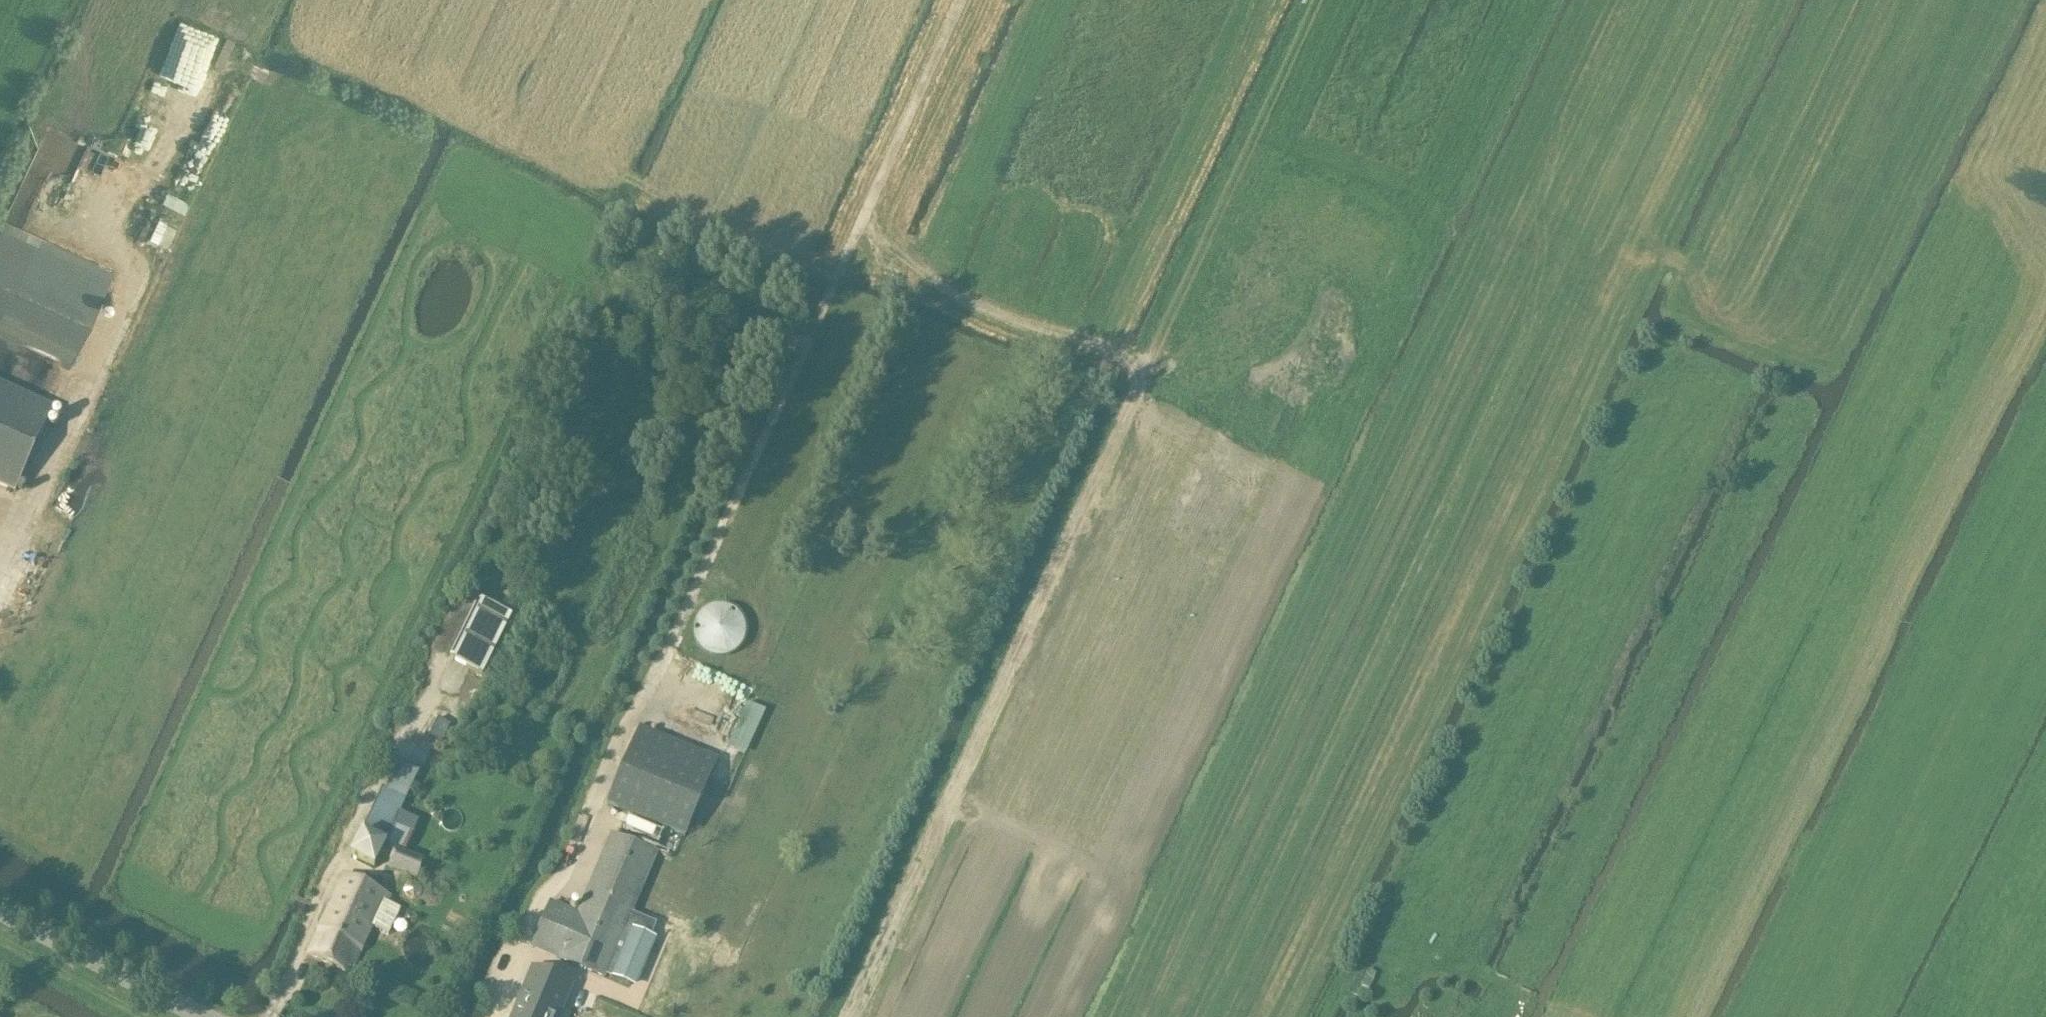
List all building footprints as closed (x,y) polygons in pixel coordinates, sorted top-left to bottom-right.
[(204,76),(219,37),(177,21),(157,74),(177,82),(182,68),(204,76)] [(133,129),(145,134),(141,145),(163,154),(180,110),(168,105),(175,88),(153,79),(133,129)] [(107,201),(123,159),(80,143),(64,185),(107,201)] [(167,192),(162,200),(185,211),(189,203),(167,192)] [(160,216),(150,237),(159,241),(168,220),(160,216)] [(0,229),(0,335),(69,366),(114,269),(4,219),(0,229)] [(168,220),(159,241),(168,245),(178,224),(168,220)] [(16,492),(54,409),(0,384),(0,485),(16,492)] [(449,658),(483,675),(511,617),(477,601),(449,658)] [(707,662),(747,646),(730,603),(690,619),(707,662)] [(745,755),(765,711),(748,703),(728,747),(745,755)] [(442,743),(451,723),(439,717),(430,737),(442,743)] [(628,747),(604,804),(682,836),(705,781),(715,758),(711,756),(701,752),(637,725),(628,747)] [(374,868),(406,800),(383,790),(351,858),(374,868)] [(405,853),(412,835),(395,828),(387,846),(405,853)] [(578,915),(551,904),(532,948),(604,978),(605,975),(630,915),(656,854),(611,836),(578,915)] [(396,851),(389,870),(416,880),(423,861),(396,851)] [(400,909),(388,903),(390,898),(344,876),(327,913),(323,911),(318,923),(321,924),(307,955),(351,975),(372,928),(388,935),(400,909)] [(413,898),(414,898),(415,898),(416,898),(417,897),(418,897),(419,896),(420,895),(420,894),(421,893),(421,892),(421,891),(421,890),(421,889),(421,888),(421,887),(420,887),(420,886),(420,885),(419,885),(418,884),(417,884),(417,883),(416,883),(415,883),(414,882),(413,882),(412,882),(412,883),(411,883),(410,883),(409,883),(409,884),(408,884),(408,885),(407,885),(407,886),(406,886),(406,887),(406,888),(405,888),(405,889),(405,890),(405,891),(405,892),(406,893),(406,894),(407,895),(407,896),(408,896),(408,897),(409,897),(410,898),(411,898),(412,898),(413,898)] [(630,915),(605,975),(612,977),(632,929),(638,932),(643,919),(630,915)] [(638,932),(632,929),(612,977),(631,985),(651,937),(638,932)] [(532,969),(512,1016),(559,1016),(571,990),(575,991),(576,987),(532,969)]
